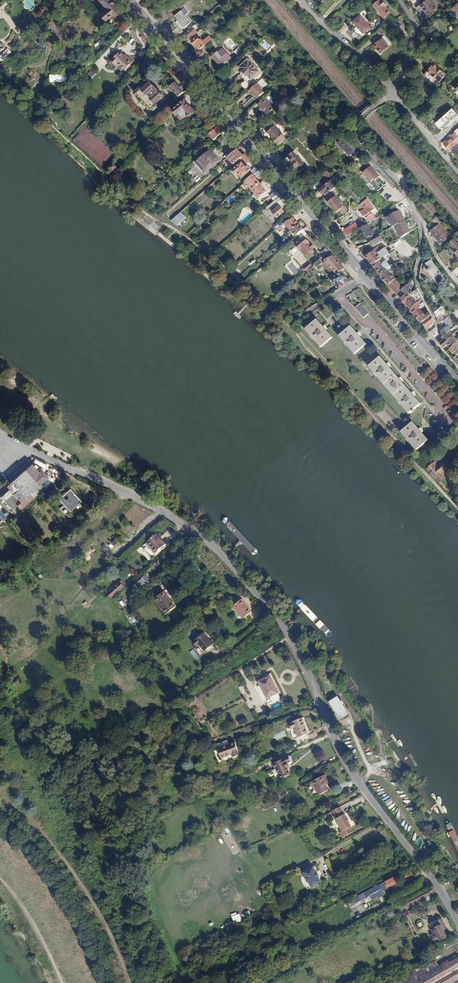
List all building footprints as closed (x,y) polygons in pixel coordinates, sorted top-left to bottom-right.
[(122,10),(113,0),(101,0),(105,4),(103,6),(106,10),(102,14),(107,19),(115,12),(117,15),(122,10)] [(392,14),(381,0),(375,5),(387,18),(392,14)] [(392,14),(393,13),(387,6),(388,6),(383,0),(382,0),(381,0),(392,14)] [(425,0),(419,0),(418,3),(414,6),(423,20),(427,17),(418,4),(425,0)] [(428,0),(425,0),(418,4),(427,17),(435,12),(428,0)] [(184,8),(175,16),(178,20),(177,21),(183,28),(190,21),(184,15),(188,12),(184,8)] [(354,21),(364,33),(371,27),(361,15),(354,21)] [(123,31),(129,25),(123,18),(117,24),(123,31)] [(196,32),(192,27),(185,33),(189,38),(196,32)] [(103,37),(105,42),(112,39),(109,34),(103,37)] [(192,41),(199,49),(211,38),(209,35),(203,41),(200,39),(197,36),(192,41)] [(385,52),(392,46),(386,39),(378,46),(381,50),(382,49),(385,52)] [(153,47),(149,51),(159,62),(163,58),(153,47)] [(192,55),(196,59),(202,53),(199,49),(192,55)] [(220,54),(216,50),(211,55),(222,66),(228,60),(222,53),(220,54)] [(127,59),(124,55),(119,51),(111,60),(116,64),(117,63),(125,70),(130,64),(133,61),(128,57),(127,59)] [(251,79),(259,71),(248,59),(240,67),(243,70),(241,73),(248,81),(247,83),(249,85),(253,81),(251,79)] [(438,70),(429,62),(423,70),(432,77),(438,70)] [(240,85),(245,90),(249,86),(244,81),(240,85)] [(257,82),(249,90),(256,98),(263,91),(260,89),(261,87),(257,82)] [(151,110),(152,112),(156,108),(155,107),(156,106),(155,104),(162,97),(150,83),(142,90),(140,89),(139,90),(138,89),(137,89),(136,89),(135,90),(135,92),(136,93),(135,94),(150,111),(151,110)] [(179,97),(184,92),(176,83),(171,87),(172,89),(171,90),(173,94),(175,92),(179,97)] [(274,108),(271,105),(265,98),(258,104),(267,114),(274,108)] [(195,113),(185,101),(173,111),(182,120),(188,116),(189,118),(195,113)] [(279,144),(286,138),(272,122),(268,126),(271,129),(268,131),(273,136),(272,137),(279,144)] [(214,140),(225,130),(220,124),(209,134),(214,140)] [(443,142),(449,149),(457,141),(457,135),(455,132),(452,135),(451,134),(449,136),(449,137),(443,142)] [(345,137),(339,143),(344,149),(345,148),(350,154),(356,149),(345,137)] [(237,148),(227,157),(234,164),(241,157),(243,155),(237,148)] [(218,159),(208,149),(195,160),(205,171),(218,159)] [(290,156),(284,162),(293,172),(299,167),(304,163),(300,158),(299,159),(294,152),(290,155),(290,156)] [(243,155),(241,157),(246,163),(250,159),(245,153),(243,155)] [(240,162),(231,170),(236,176),(237,174),(241,178),(249,171),(251,169),(247,165),(245,167),(240,162)] [(370,182),(373,179),(375,180),(380,176),(370,165),(362,173),(370,182)] [(253,174),(245,181),(252,190),(260,183),(255,178),(262,173),(259,169),(253,174)] [(333,177),(326,170),(306,188),(308,190),(323,176),(328,181),(333,177)] [(339,184),(333,177),(328,181),(318,190),(322,194),(328,189),(330,192),(331,191),(336,187),(339,184)] [(384,185),(381,179),(376,182),(375,180),(372,181),(376,189),(384,185)] [(260,183),(252,190),(260,199),(267,192),(260,183)] [(341,193),(336,187),(331,191),(336,197),(341,193)] [(270,195),(274,200),(281,195),(276,190),(270,195)] [(331,191),(330,192),(324,197),(336,213),(339,210),(342,215),(347,211),(336,197),(331,191)] [(281,195),(274,200),(278,203),(284,198),(281,195)] [(374,208),(367,199),(357,207),(364,216),(370,212),(374,208)] [(279,206),(272,212),(277,218),(284,212),(279,206)] [(168,217),(171,220),(180,211),(177,208),(168,217)] [(399,209),(387,215),(392,227),(404,220),(399,209)] [(176,226),(186,217),(181,212),(171,220),(176,226)] [(284,223),(290,230),(297,223),(293,217),(289,220),(288,219),(284,223)] [(436,218),(430,223),(434,228),(431,231),(441,243),(449,236),(439,224),(440,223),(436,218)] [(404,220),(392,227),(398,239),(409,231),(404,220)] [(374,227),(370,221),(369,222),(370,224),(368,225),(369,228),(362,233),(363,234),(365,232),(370,229),(371,230),(374,227)] [(288,231),(286,233),(288,235),(292,232),(295,236),(303,229),(297,223),(290,230),(288,231)] [(359,229),(362,233),(369,228),(368,225),(368,223),(359,229)] [(352,234),(359,229),(356,224),(348,229),(352,234)] [(363,234),(366,239),(372,235),(377,232),(374,227),(371,230),(370,229),(365,232),(363,234)] [(378,244),(383,240),(378,234),(377,232),(372,235),(378,244)] [(366,239),(370,244),(372,248),(378,244),(372,235),(366,239)] [(449,241),(454,247),(453,248),(457,254),(457,243),(455,240),(457,238),(456,236),(449,241)] [(304,237),(295,244),(305,256),(309,252),(310,253),(315,250),(313,248),(314,247),(311,243),(310,244),(304,237)] [(363,254),(373,265),(380,259),(381,259),(381,258),(377,253),(374,250),(371,252),(367,247),(361,251),(363,254)] [(377,253),(381,258),(388,252),(384,247),(377,253)] [(393,248),(400,261),(403,260),(395,247),(393,248)] [(411,256),(418,253),(416,248),(409,251),(411,256)] [(345,268),(333,255),(324,261),(326,263),(322,265),(330,277),(331,277),(345,268)] [(321,262),(318,259),(312,264),(315,267),(321,262)] [(373,265),(379,273),(384,269),(390,266),(385,261),(383,263),(380,259),(373,265)] [(430,267),(428,268),(439,283),(444,278),(430,260),(427,262),(430,267)] [(397,293),(400,290),(402,289),(388,272),(395,268),(396,268),(398,266),(395,263),(390,266),(384,269),(379,273),(397,293)] [(332,278),(339,289),(354,279),(351,276),(347,280),(341,272),(332,278)] [(401,298),(403,301),(407,298),(406,297),(412,291),(407,285),(402,289),(400,290),(404,295),(401,298)] [(403,301),(406,304),(413,298),(416,294),(419,291),(417,286),(412,291),(406,297),(407,298),(403,301)] [(410,309),(414,313),(418,309),(421,307),(420,306),(424,302),(422,297),(417,302),(417,303),(410,309)] [(406,304),(410,309),(417,303),(417,302),(413,298),(406,304)] [(361,303),(356,307),(359,310),(358,312),(364,318),(369,314),(390,338),(416,369),(422,363),(375,309),(370,313),(364,306),(367,304),(363,300),(360,302),(361,303)] [(440,306),(434,312),(436,317),(443,310),(440,306)] [(422,322),(431,314),(429,311),(424,315),(418,309),(414,313),(422,322)] [(431,324),(434,321),(431,314),(422,322),(427,328),(431,325),(431,324)] [(306,328),(321,347),(333,337),(317,319),(306,328)] [(350,326),(339,335),(355,354),(366,345),(350,326)] [(443,336),(450,330),(446,326),(441,330),(443,336)] [(439,342),(444,347),(448,343),(450,342),(448,340),(454,335),(450,330),(443,336),(442,337),(444,339),(439,342)] [(451,347),(457,341),(457,339),(454,335),(448,340),(450,342),(448,343),(451,347)] [(380,356),(368,366),(393,394),(409,413),(420,403),(396,375),(380,356)] [(411,420),(400,430),(416,448),(427,439),(411,420)] [(439,458),(428,468),(432,472),(431,473),(436,479),(438,477),(441,482),(448,476),(444,471),(448,468),(439,458)] [(18,490),(13,495),(20,503),(34,490),(38,494),(52,481),(46,475),(38,483),(36,481),(36,479),(36,478),(34,476),(39,472),(39,471),(39,469),(38,468),(36,468),(35,468),(34,468),(31,465),(27,468),(27,467),(27,466),(26,466),(25,465),(25,466),(15,475),(16,477),(10,482),(18,490)] [(0,489),(0,494),(2,496),(9,491),(4,485),(0,489)] [(68,490),(57,500),(68,512),(79,502),(68,490)] [(5,502),(14,510),(15,509),(17,511),(21,506),(11,496),(5,502)] [(148,541),(149,543),(157,551),(164,544),(155,534),(148,541)] [(157,551),(149,543),(143,549),(151,558),(158,553),(157,551)] [(143,579),(134,587),(138,591),(147,583),(143,579)] [(118,583),(112,587),(117,592),(123,586),(120,583),(119,584),(118,583)] [(165,589),(157,597),(169,612),(178,605),(165,589)] [(241,598),(232,604),(242,617),(251,611),(241,598)] [(204,633),(195,640),(201,647),(199,649),(202,654),(214,644),(204,633)] [(269,676),(258,682),(267,698),(278,692),(269,676)] [(195,696),(185,703),(187,706),(197,700),(195,696)] [(329,701),(339,719),(346,715),(344,712),(345,711),(337,696),(329,701)] [(292,724),(289,724),(291,730),(294,728),(298,738),(308,734),(301,718),(291,722),(292,724)] [(234,741),(223,745),(227,755),(237,751),(238,754),(246,751),(241,739),(234,741)] [(273,763),(278,775),(287,771),(286,767),(288,766),(287,763),(290,762),(288,756),(273,763)] [(324,784),(320,776),(311,781),(318,794),(327,789),(324,784)] [(336,817),(340,825),(349,820),(350,819),(346,812),(345,813),(342,807),(333,811),(336,817)] [(350,821),(341,826),(346,835),(354,830),(350,821)] [(299,874),(301,879),(316,871),(313,866),(299,874)] [(301,879),(306,887),(320,879),(316,871),(301,879)] [(392,877),(383,881),(386,887),(394,882),(392,877)] [(320,879),(306,887),(308,891),(322,883),(320,879)] [(378,884),(359,893),(362,898),(380,888),(378,884)] [(434,897),(429,888),(402,901),(407,911),(434,897)] [(397,904),(384,911),(387,918),(400,911),(397,904)] [(231,916),(234,923),(242,920),(239,913),(231,916)] [(438,920),(429,925),(430,929),(431,928),(433,932),(435,932),(438,940),(444,938),(445,936),(438,920)] [(449,962),(447,960),(416,978),(411,971),(391,982),(457,982),(457,957),(449,962)]
